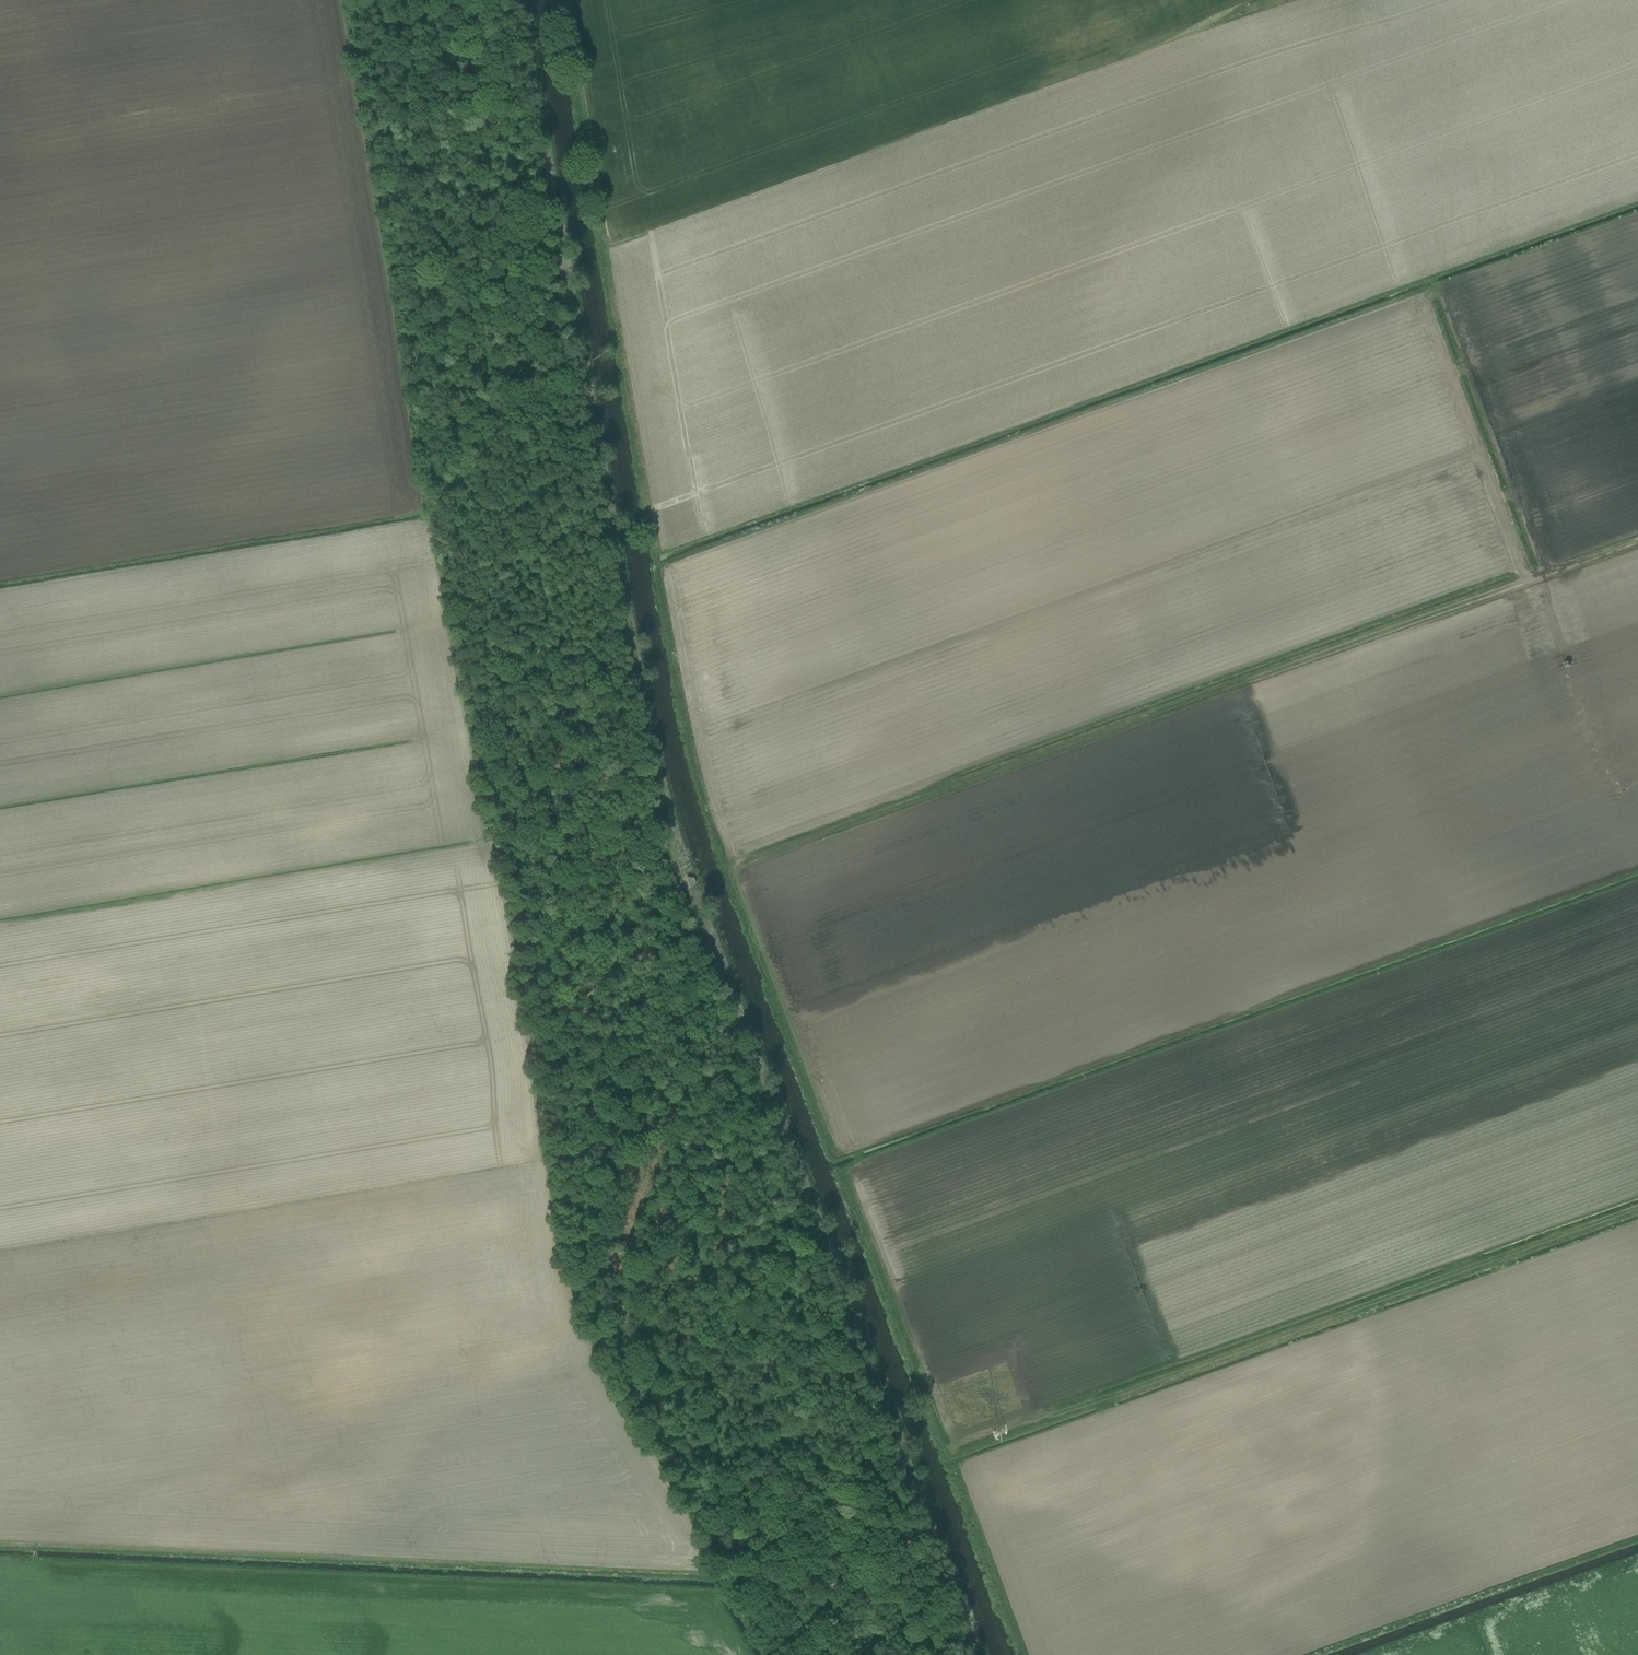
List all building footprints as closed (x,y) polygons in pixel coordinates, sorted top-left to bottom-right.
[(565,255),(563,255),(565,267),(567,266),(572,262),(571,256),(565,255)] [(689,876),(687,877),(691,888),(693,887),(697,882),(695,877),(689,876)] [(910,1469),(908,1469),(912,1481),(914,1480),(918,1475),(916,1469),(910,1469)]
